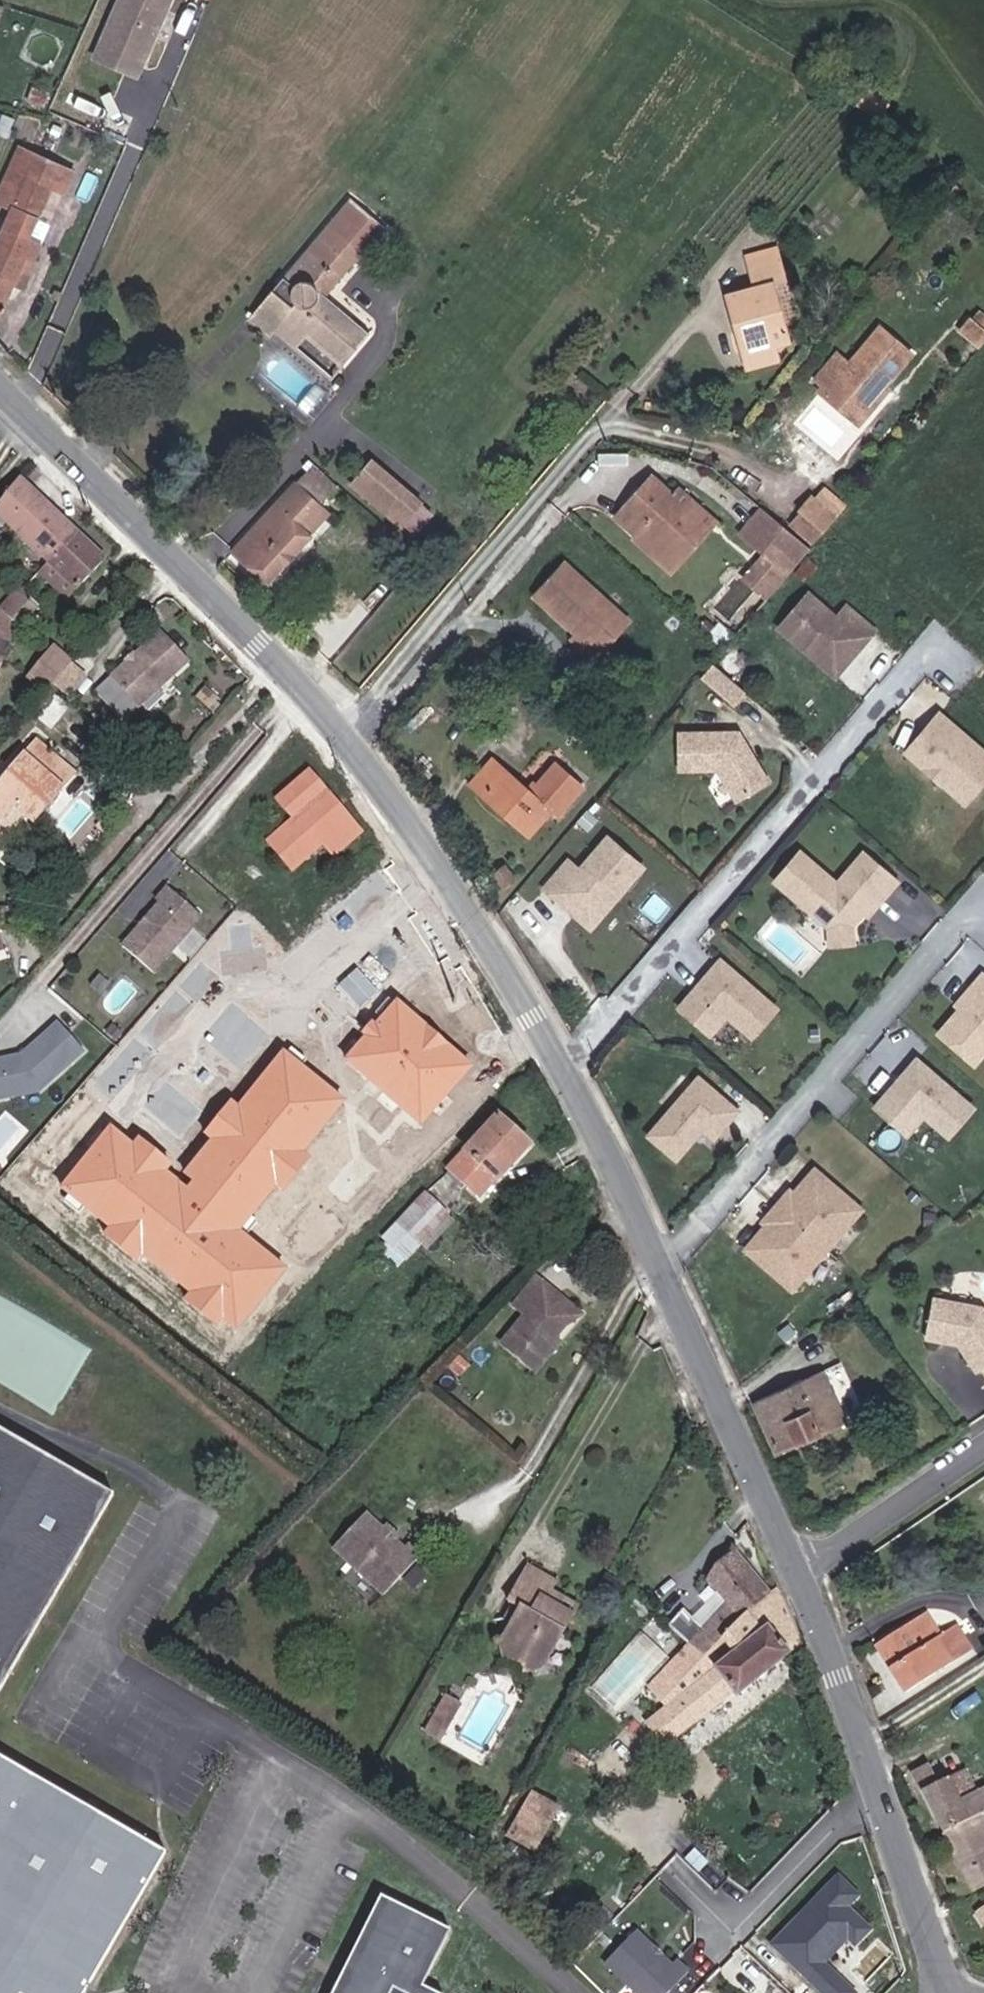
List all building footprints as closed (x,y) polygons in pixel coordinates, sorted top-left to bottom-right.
[(181,0),(131,0),(112,43),(153,61),(181,0)] [(153,61),(112,43),(105,59),(146,77),(153,61)] [(19,201),(42,149),(33,145),(9,196),(19,201)] [(127,166),(139,171),(147,152),(136,147),(127,166)] [(87,169),(42,149),(19,201),(26,204),(0,262),(0,307),(11,313),(37,255),(48,259),(55,242),(42,236),(65,186),(77,192),(87,169)] [(358,187),(254,309),(278,328),(285,320),(308,339),(319,324),(357,353),(382,323),(335,286),(363,252),(371,258),(401,222),(358,187)] [(801,250),(797,238),(768,246),(771,259),(801,250)] [(795,335),(810,331),(795,275),(807,272),(801,250),(771,259),(776,279),(747,286),(752,304),(763,301),(773,340),(795,335)] [(765,358),(799,351),(795,335),(773,340),(763,301),(752,304),(765,358)] [(854,378),(884,405),(933,348),(903,321),(868,360),(857,349),(837,372),(848,383),(854,378)] [(344,369),(357,353),(319,324),(308,339),(344,369)] [(875,415),(884,405),(854,378),(848,383),(845,388),(875,415)] [(282,577),(325,527),(357,489),(345,479),(329,466),(334,461),(326,453),(247,545),(282,577)] [(345,479),(349,474),(334,461),(329,466),(345,479)] [(661,519),(698,551),(725,520),(686,485),(664,467),(631,504),(655,526),(661,519)] [(367,501),(384,482),(374,473),(357,492),(367,501)] [(422,514),(384,482),(367,501),(406,533),(422,514)] [(90,543),(34,488),(2,522),(9,529),(58,578),(90,543)] [(841,527),(855,511),(830,489),(816,506),(841,527)] [(779,499),(762,517),(788,539),(769,561),(793,582),(827,542),(779,499)] [(832,537),(841,527),(816,506),(807,515),(832,537)] [(687,563),(698,551),(661,519),(655,526),(651,531),(687,563)] [(9,529),(2,522),(0,524),(0,538),(9,529)] [(114,567),(90,543),(58,578),(49,587),(73,611),(114,567)] [(611,650),(639,618),(575,561),(546,593),(611,650)] [(13,599),(17,603),(0,621),(13,630),(29,614),(40,603),(28,591),(24,587),(13,599)] [(876,637),(880,640),(891,628),(865,605),(856,615),(826,588),(816,600),(867,648),(876,637)] [(17,603),(13,599),(0,611),(0,621),(17,603)] [(840,654),(867,648),(816,600),(794,624),(818,645),(824,640),(840,654)] [(721,630),(738,645),(750,631),(733,616),(721,630)] [(11,637),(13,630),(0,621),(0,635),(11,637)] [(0,635),(0,674),(11,637),(0,635)] [(867,648),(871,652),(880,640),(876,637),(867,648)] [(818,645),(851,674),(871,652),(867,648),(840,654),(824,640),(818,645)] [(47,687),(72,656),(54,641),(28,672),(47,687)] [(124,691),(152,720),(199,674),(171,645),(124,691)] [(747,699),(758,686),(726,658),(715,671),(747,699)] [(73,697),(85,682),(70,670),(58,684),(73,697)] [(62,711),(73,697),(58,684),(47,698),(62,711)] [(108,706),(136,736),(152,720),(124,691),(108,706)] [(915,762),(947,790),(957,778),(980,798),(983,793),(983,734),(955,708),(933,734),(936,737),(915,762)] [(745,795),(778,774),(746,722),(689,725),(689,760),(722,759),(745,795)] [(936,737),(933,734),(911,759),(915,762),(936,737)] [(562,802),(570,809),(595,780),(568,756),(542,785),(505,751),(482,776),(540,827),(562,802)] [(56,837),(82,803),(62,788),(75,771),(55,756),(7,817),(0,811),(0,852),(20,868),(36,847),(30,842),(41,828),(56,837)] [(82,803),(94,787),(75,771),(62,788),(82,803)] [(351,862),(378,835),(328,774),(296,802),(308,817),(284,843),(309,869),(335,845),(351,862)] [(957,778),(947,790),(969,809),(980,798),(957,778)] [(578,856),(555,884),(567,895),(573,889),(593,907),(607,905),(625,885),(630,890),(654,864),(619,832),(590,866),(578,856)] [(813,848),(788,877),(835,917),(859,914),(872,899),(879,891),(884,895),(903,873),(870,844),(843,874),(813,848)] [(517,885),(531,877),(523,861),(508,869),(517,885)] [(573,889),(567,895),(601,924),(630,890),(625,885),(607,905),(593,907),(573,889)] [(884,895),(879,891),(872,899),(877,903),(884,895)] [(182,980),(229,923),(196,895),(185,908),(188,911),(151,954),(182,980)] [(859,914),(835,917),(837,935),(861,932),(859,914)] [(702,989),(691,1002),(712,1022),(726,1006),(732,1007),(738,1011),(763,1033),(787,1004),(732,956),(710,980),(713,983),(707,989),(702,989)] [(983,982),(983,976),(982,975),(967,993),(972,997),(983,982)] [(710,980),(702,989),(707,989),(713,983),(710,980)] [(972,997),(951,1021),(982,1047),(983,1044),(983,982),(972,997)] [(726,1006),(712,1022),(721,1030),(738,1011),(732,1007),(726,1006)] [(75,1101),(115,1063),(88,1035),(55,1066),(14,1076),(24,1114),(75,1101)] [(151,1043),(142,1035),(136,1042),(145,1050),(151,1043)] [(980,1091),(926,1045),(904,1070),(908,1073),(902,1079),(897,1079),(885,1093),(907,1111),(920,1096),(930,1098),(932,1099),(956,1119),(980,1091)] [(708,1073),(658,1131),(687,1156),(706,1133),(702,1130),(708,1123),(712,1126),(723,1136),(748,1108),(708,1073)] [(916,1119),(932,1099),(930,1098),(920,1096),(907,1111),(916,1119)] [(502,1179),(504,1182),(537,1144),(507,1117),(458,1171),(486,1196),(502,1179)] [(708,1123),(702,1130),(706,1133),(712,1126),(708,1123)] [(752,1249),(800,1290),(873,1207),(825,1165),(803,1191),(808,1195),(780,1228),(774,1223),(752,1249)] [(774,1223),(780,1228),(808,1195),(803,1191),(798,1187),(770,1219),(774,1223)] [(392,1245),(415,1264),(457,1216),(435,1197),(392,1245)] [(572,1339),(567,1336),(577,1323),(571,1308),(553,1295),(558,1288),(548,1279),(519,1315),(530,1324),(517,1340),(551,1367),(572,1339)] [(983,1312),(929,1305),(924,1345),(946,1348),(951,1344),(957,1344),(980,1375),(983,1372),(983,1312)] [(790,1443),(857,1409),(836,1369),(842,1366),(837,1358),(765,1393),(790,1443)] [(0,1407),(0,1702),(131,1485),(0,1407)] [(348,1545),(401,1593),(436,1552),(421,1540),(416,1547),(405,1537),(400,1542),(392,1535),(398,1529),(378,1510),(348,1545)] [(405,1537),(412,1529),(404,1522),(398,1529),(392,1535),(400,1542),(405,1537)] [(718,1645),(781,1586),(747,1539),(721,1557),(747,1596),(716,1626),(708,1618),(699,1626),(706,1633),(718,1645)] [(515,1638),(558,1659),(586,1602),(564,1591),(571,1576),(537,1559),(520,1594),(533,1600),(515,1638)] [(743,1681),(747,1685),(810,1634),(788,1579),(781,1586),(718,1645),(706,1633),(661,1675),(676,1692),(657,1709),(680,1736),(743,1681)] [(886,1635),(917,1680),(983,1636),(967,1611),(951,1622),(937,1601),(886,1635)] [(539,1673),(558,1659),(515,1638),(516,1662),(539,1673)] [(619,1707),(651,1667),(629,1649),(596,1689),(619,1707)] [(444,1693),(430,1730),(447,1736),(460,1699),(444,1693)] [(89,1991),(177,1844),(0,1738),(0,1992),(92,1992),(89,1991)] [(969,1790),(983,1781),(983,1779),(974,1760),(956,1769),(947,1751),(921,1764),(948,1823),(976,1807),(969,1790)] [(983,1870),(983,1781),(969,1790),(976,1807),(948,1823),(972,1877),(983,1870)] [(505,1835),(533,1850),(558,1803),(529,1788),(505,1835)] [(852,1905),(864,1890),(837,1867),(769,1946),(825,1992),(856,1992),(859,1989),(827,1961),(846,1939),(855,1947),(874,1924),(852,1905)] [(400,1889),(345,1992),(455,1992),(442,1987),(470,1927),(400,1889)] [(603,1959),(636,1992),(665,1992),(687,1972),(640,1924),(603,1959)]
